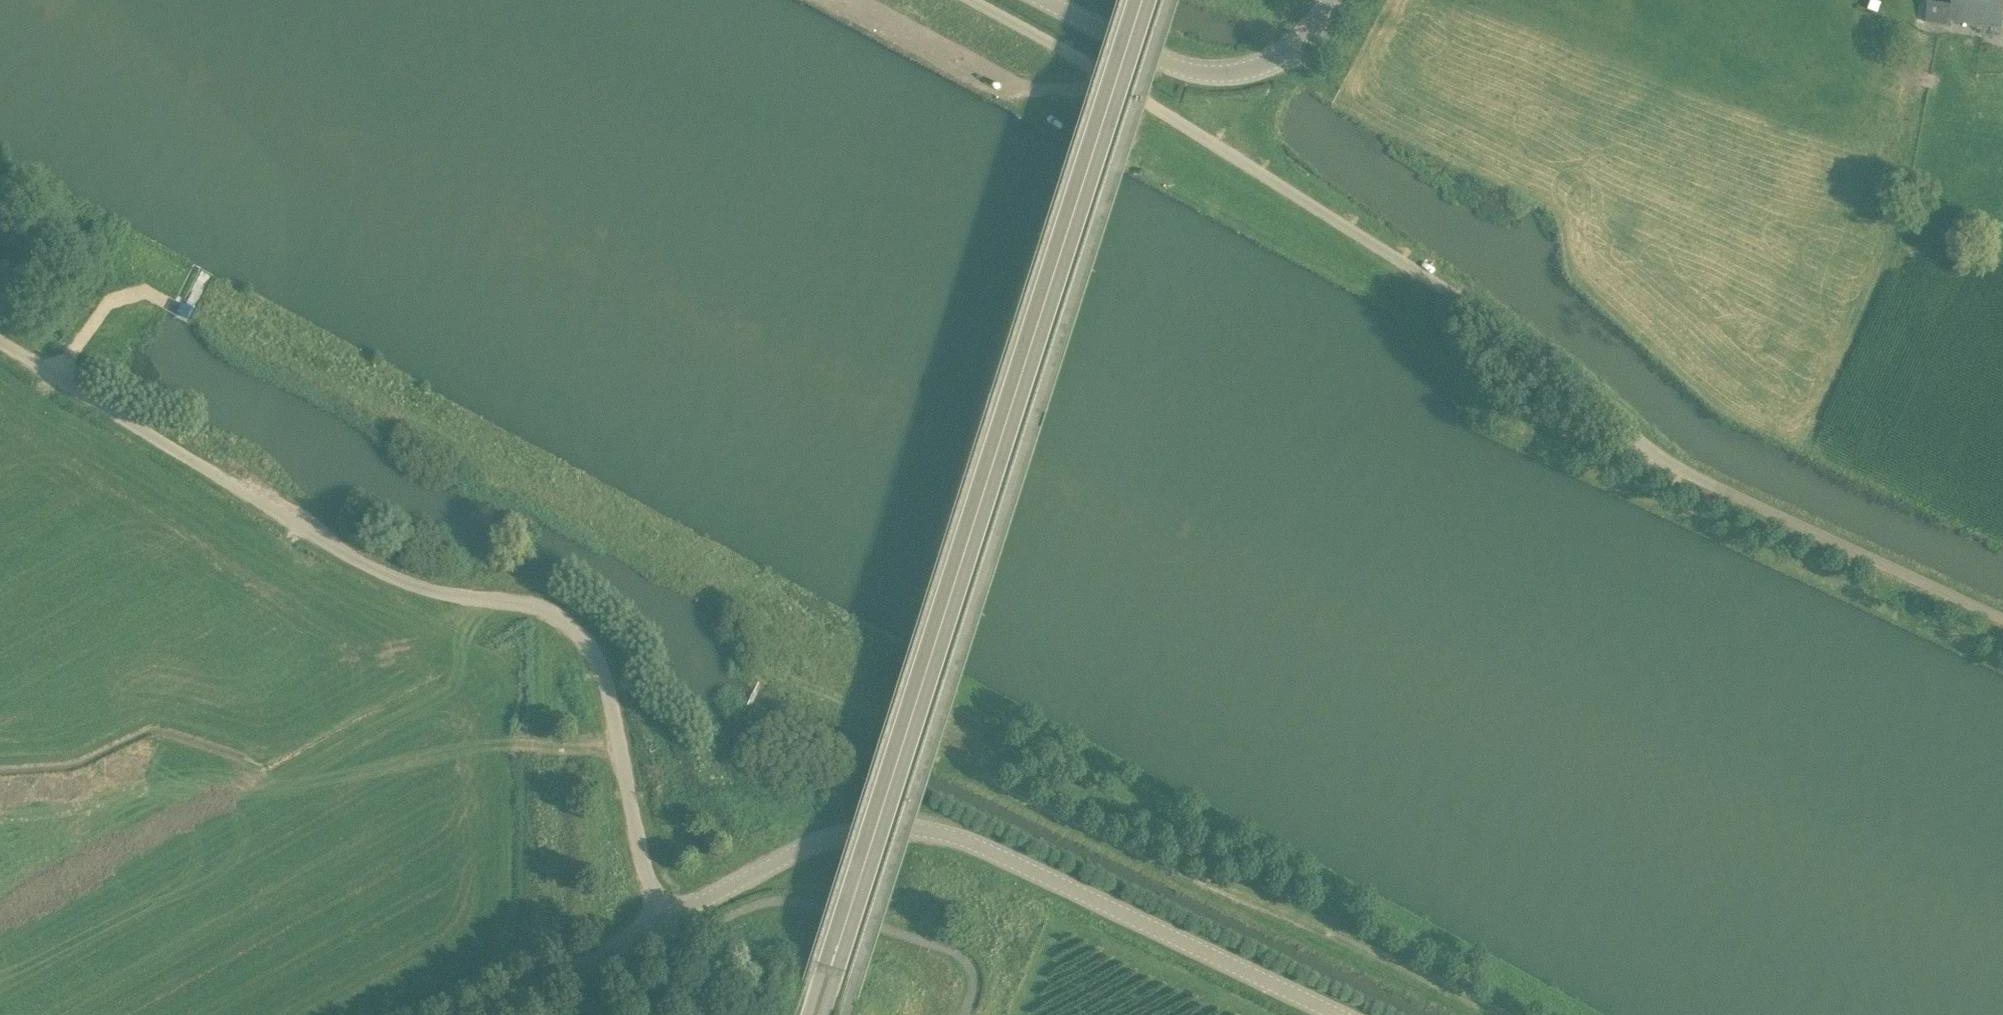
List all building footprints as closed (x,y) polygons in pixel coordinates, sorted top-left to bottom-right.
[(1866,9),(1877,13),(1881,3),(1872,0),(1869,0),(1866,9)] [(1951,5),(1927,2),(1924,22),(1948,25),(1948,22),(2000,29),(2002,11),(2002,0),(1951,0),(1951,5)]
